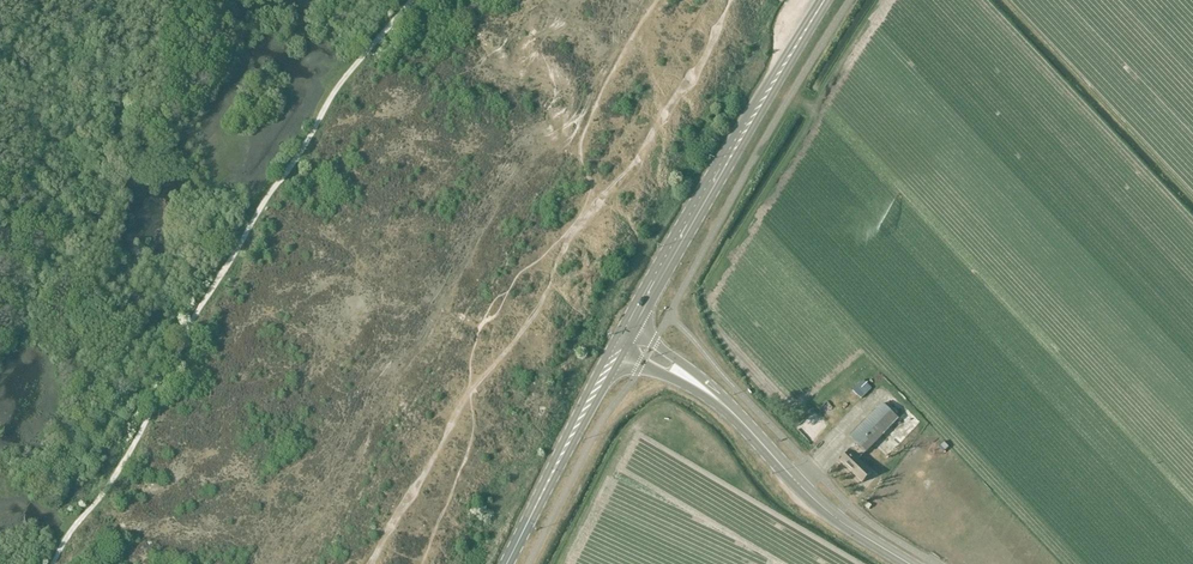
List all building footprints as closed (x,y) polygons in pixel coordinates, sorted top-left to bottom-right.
[(863,380),(853,390),(861,399),(872,388),(863,380)] [(850,436),(857,444),(866,453),(876,443),(889,455),(921,422),(908,410),(908,409),(893,394),(850,436)] [(859,460),(866,453),(857,444),(840,461),(863,483),(872,473),(859,460)]
